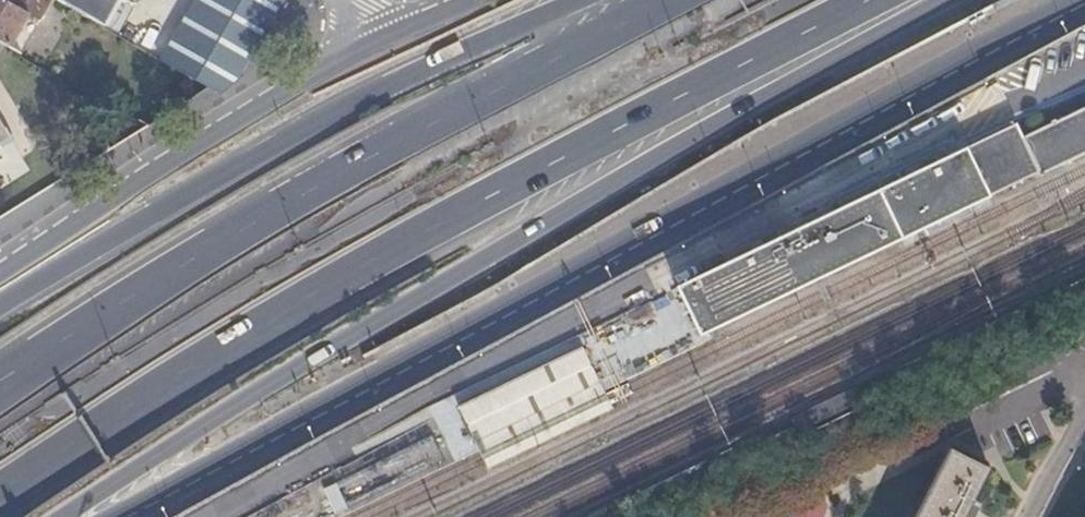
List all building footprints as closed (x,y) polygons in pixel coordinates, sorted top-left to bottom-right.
[(8,47),(28,12),(7,0),(0,0),(0,43),(8,47)] [(29,13),(37,0),(7,0),(28,12),(29,13)] [(100,28),(116,0),(51,0),(100,28)] [(157,62),(187,10),(168,0),(154,0),(128,45),(157,62)] [(205,89),(214,95),(225,87),(242,75),(251,60),(287,0),(193,0),(187,10),(157,62),(205,89)] [(1084,153),(1084,106),(1020,138),(1014,124),(966,147),(675,288),(693,325),(984,185),(1031,162),(1038,175),(1084,153)] [(9,141),(0,126),(0,146),(9,141)] [(1075,341),(1084,347),(1084,323),(1075,341)] [(576,341),(456,406),(475,442),(594,377),(576,341)] [(945,450),(912,516),(959,516),(983,469),(945,450)] [(404,458),(374,467),(380,487),(410,478),(404,458)] [(330,511),(343,507),(334,484),(322,488),(330,511)]
